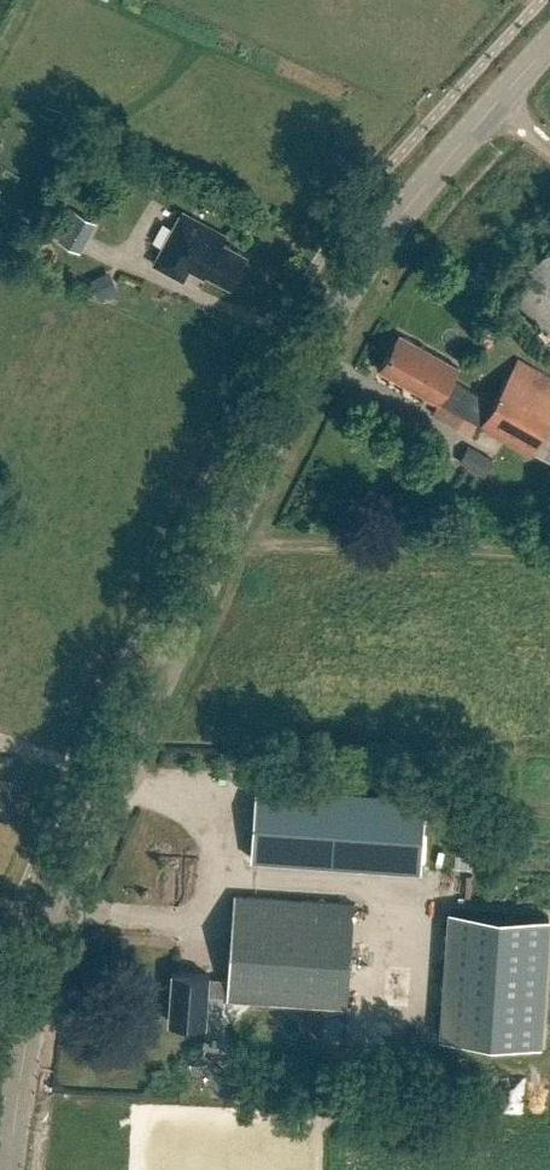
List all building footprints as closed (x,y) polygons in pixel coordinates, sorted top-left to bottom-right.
[(82,254),(100,223),(77,210),(59,240),(82,254)] [(183,210),(174,226),(154,265),(184,281),(192,266),(207,274),(208,271),(231,284),(247,253),(224,240),(228,233),(183,210)] [(525,272),(506,292),(549,335),(549,247),(525,272)] [(460,370),(400,336),(380,371),(530,457),(533,452),(549,461),(549,378),(518,360),(494,402),(455,379),(460,370)] [(494,460),(469,445),(459,462),(485,476),(494,460)] [(256,782),(251,860),(422,872),(427,794),(256,782)] [(174,977),(171,1026),(209,1028),(210,998),(230,999),(230,1004),(350,1010),(356,905),(235,898),(230,983),(213,982),(213,979),(174,977)] [(540,1044),(549,917),(451,910),(442,1038),(540,1044)] [(218,1090),(231,1075),(202,1051),(189,1065),(218,1090)]
